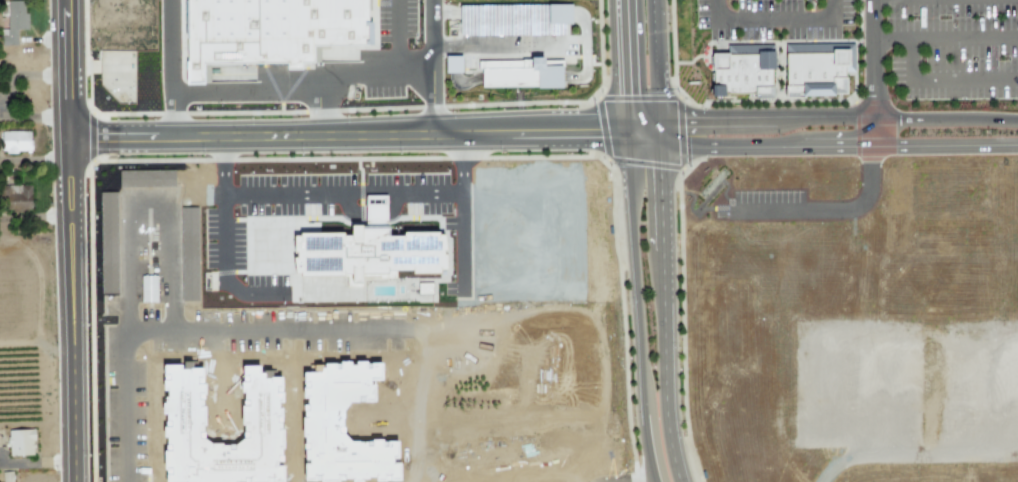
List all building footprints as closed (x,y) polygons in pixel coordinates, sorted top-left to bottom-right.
[(26,0),(0,1),(0,15),(6,15),(6,29),(0,29),(0,46),(16,45),(15,29),(26,29),(26,0)] [(184,81),(200,81),(200,62),(283,62),(283,70),(298,70),(298,64),(311,64),(311,48),(337,48),(337,64),(355,64),(355,52),(375,51),(375,41),(370,41),(370,24),(367,25),(367,0),(184,0),(184,81)] [(561,88),(561,65),(543,65),(543,57),(531,57),(531,37),(512,36),(512,61),(480,61),(480,87),(561,88)] [(844,96),(844,65),(847,65),(847,49),(837,49),(837,43),(784,43),(784,96),(844,96)] [(711,54),(712,95),(753,94),(753,98),(772,98),(771,44),(725,45),(726,53),(711,54)] [(134,51),(102,51),(103,103),(134,103),(134,51)] [(211,83),(254,81),(254,76),(216,77),(216,71),(210,71),(211,83)] [(1,152),(30,151),(29,130),(1,131),(1,152)] [(173,169),(118,170),(118,188),(174,186),(173,169)] [(31,210),(30,185),(3,185),(3,210),(31,210)] [(116,191),(99,192),(100,293),(117,293),(116,191)] [(293,235),(293,251),(298,251),(298,258),(293,259),(293,275),(298,275),(298,278),(343,277),(343,271),(345,271),(345,274),(349,274),(349,276),(350,276),(351,283),(361,283),(361,274),(385,273),(385,269),(412,269),(412,273),(437,272),(437,268),(443,268),(443,255),(441,255),(441,249),(444,249),(444,233),(438,234),(438,231),(401,232),(401,235),(388,235),(388,226),(386,227),(385,196),(365,196),(366,225),(350,226),(346,232),(298,233),(298,235),(293,235)] [(179,207),(181,301),(198,300),(196,207),(179,207)] [(282,466),(274,464),(282,461),(280,378),(241,365),(242,443),(217,444),(204,440),(203,371),(163,359),(165,481),(282,481),(282,466)] [(302,481),(374,481),(399,481),(399,461),(397,461),(397,441),(344,441),(344,402),(374,402),(374,382),(381,382),(381,362),(349,363),(349,362),(337,362),(337,363),(323,364),(323,365),(313,365),(313,373),(302,373),(302,402),(302,481)] [(8,455),(34,454),(33,429),(7,430),(8,455)]
